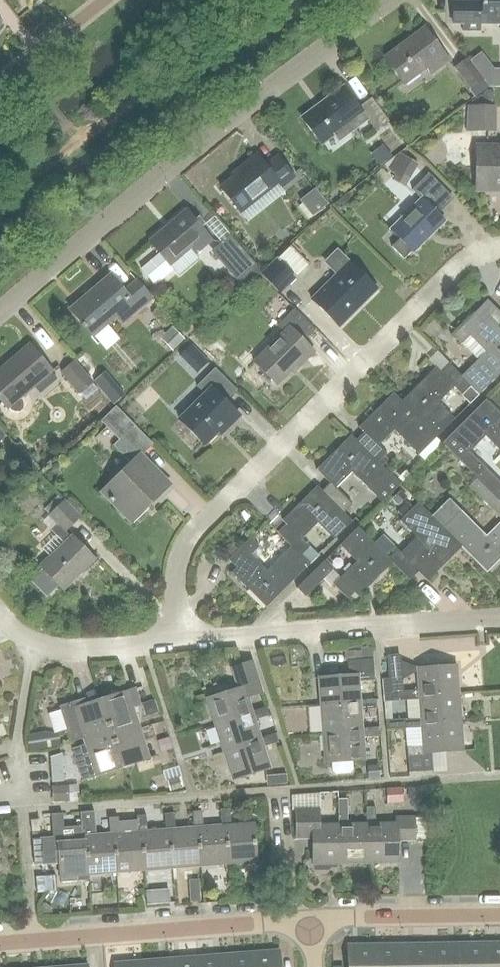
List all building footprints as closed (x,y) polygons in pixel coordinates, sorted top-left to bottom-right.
[(482,2),(452,2),(452,24),(462,24),(462,32),(480,32),(480,24),(499,24),(499,0),(482,0),(482,2)] [(431,75),(450,61),(424,27),(383,58),(403,84),(426,67),(431,75)] [(470,89),(483,80),(467,58),(454,67),(470,89)] [(320,143),(333,134),(338,141),(368,120),(375,130),(387,121),(371,98),(358,107),(344,87),(302,118),(320,143)] [(466,131),(495,131),(495,106),(467,106),(466,131)] [(477,147),(476,190),(499,190),(499,147),(477,147)] [(281,187),(294,176),(278,155),(266,165),(257,154),(238,169),(240,171),(221,186),(240,211),(277,182),(281,187)] [(405,156),(398,168),(410,175),(418,163),(405,156)] [(412,251),(414,252),(445,221),(438,214),(443,209),(440,207),(452,196),(429,173),(412,190),(421,199),(390,229),(400,238),(392,246),(404,259),(412,251)] [(311,217),(333,206),(324,188),(302,199),(311,217)] [(173,269),(169,265),(191,247),(196,253),(212,240),(187,209),(149,241),(160,253),(141,269),(154,284),(173,269)] [(215,252),(228,268),(227,269),(243,287),(261,272),(231,235),(222,242),(223,244),(215,252)] [(323,262),(336,275),(312,299),(339,326),(377,288),(350,261),(349,261),(337,249),(323,262)] [(260,274),(280,293),(295,277),(276,258),(260,274)] [(123,323),(152,299),(137,281),(125,291),(111,275),(70,310),(93,336),(117,315),(123,323)] [(478,359),(462,376),(471,385),(479,394),(499,372),(499,328),(498,326),(499,323),(499,313),(487,300),(453,335),(462,344),(462,343),(478,359)] [(304,340),(315,329),(294,308),(278,325),(284,332),(254,362),(276,384),(299,362),(301,364),(314,351),(304,340)] [(9,408),(10,409),(12,411),(13,411),(14,412),(16,412),(18,412),(20,411),(21,410),(22,409),(23,407),(23,406),(23,405),(23,403),(22,402),(22,400),(21,399),(20,399),(53,371),(29,344),(0,369),(0,400),(8,409),(9,408)] [(60,372),(78,394),(92,382),(74,361),(60,372)] [(471,385),(462,376),(449,363),(440,372),(435,367),(401,401),(436,436),(454,418),(437,401),(453,386),(462,394),(471,385)] [(228,426),(239,415),(225,401),(237,390),(214,367),(196,385),(204,393),(178,419),(204,445),(226,423),(228,426)] [(93,381),(115,402),(120,397),(102,375),(93,381)] [(363,432),(355,440),(377,461),(386,452),(377,443),(393,427),(419,453),(436,436),(401,401),(392,392),(358,426),(363,432)] [(499,500),(499,499),(499,498),(499,497),(499,481),(468,449),(484,434),(499,450),(499,413),(486,398),(441,442),(475,477),(476,476),(499,500)] [(101,421),(118,439),(113,444),(131,463),(102,491),(132,521),(170,484),(142,455),(154,444),(116,406),(101,421)] [(377,461),(355,440),(350,434),(315,469),(329,482),(321,490),(351,521),(352,521),(343,512),(352,504),(335,486),(351,470),(382,502),(400,484),(377,461)] [(499,514),(499,500),(476,476),(475,477),(467,485),(498,516),(499,514)] [(334,538),(351,521),(321,490),(316,485),(281,520),(286,525),(278,533),(291,546),(302,554),(310,546),(302,537),(317,522),(334,538)] [(63,589),(94,558),(71,535),(70,536),(66,532),(82,516),(65,499),(48,516),(57,525),(52,530),(64,543),(40,567),(43,570),(31,582),(48,599),(61,587),(63,589)] [(461,546),(487,572),(499,559),(499,520),(485,535),(449,499),(432,515),(444,527),(443,527),(461,546)] [(427,579),(461,546),(443,527),(444,527),(432,515),(418,501),(400,519),(416,536),(401,552),(397,548),(388,557),(387,558),(391,562),(408,579),(417,570),(427,579)] [(357,596),(391,562),(387,558),(388,557),(358,526),(339,545),(355,561),(332,584),(347,599),(354,592),(357,596)] [(310,563),(302,554),(291,546),(266,572),(249,555),(258,547),(249,538),(227,559),(235,567),(230,572),(265,607),(310,563)] [(296,588),(305,597),(332,569),(323,561),(296,588)] [(362,660),(373,659),(373,657),(372,657),(372,647),(361,647),(362,660)] [(361,701),(360,701),(359,682),(375,681),(373,659),(362,660),(347,661),(348,673),(318,676),(321,704),(361,701)] [(252,711),(252,710),(248,698),(262,693),(252,660),(229,667),(236,687),(205,697),(214,724),(253,712),(252,711)] [(405,698),(419,697),(419,696),(459,693),(456,664),(417,667),(419,689),(405,690),(405,698)] [(390,678),(391,700),(404,699),(402,677),(390,678)] [(138,725),(133,708),(141,706),(135,688),(101,699),(111,732),(138,725)] [(461,722),(459,693),(419,696),(419,697),(421,716),(405,717),(405,726),(422,725),(461,722)] [(84,698),(58,706),(70,742),(97,733),(98,736),(111,732),(101,699),(86,704),(84,698)] [(321,704),(323,732),(362,729),(363,729),(361,710),(377,709),(376,699),(360,701),(361,701),(321,704)] [(260,738),(260,736),(255,720),(269,716),(267,707),(252,711),(253,712),(214,724),(223,751),(261,739),(260,738)] [(463,750),(461,722),(422,725),(423,744),(407,746),(409,773),(432,771),(431,752),(463,750)] [(149,759),(138,725),(111,732),(122,767),(149,759)] [(362,729),(323,732),(325,761),(331,761),(332,771),(336,774),(350,773),(353,770),(352,759),(365,758),(363,738),(379,736),(378,728),(363,729),(362,729)] [(48,748),(46,732),(27,735),(29,750),(48,748)] [(100,741),(73,749),(82,779),(122,767),(111,732),(98,736),(100,741)] [(261,739),(223,751),(231,778),(269,766),(263,747),(278,742),(275,733),(260,738),(261,739)] [(69,801),(68,785),(52,786),(53,802),(69,801)] [(341,863),(368,862),(367,822),(366,822),(347,822),(346,798),(338,798),(338,823),(341,823),(341,863)] [(367,822),(368,862),(398,861),(398,842),(415,841),(415,816),(396,816),(396,821),(374,822),(374,806),(366,806),(366,822),(367,822)] [(330,866),(330,863),(341,863),(341,823),(338,823),(318,823),(318,808),(295,808),(295,840),(312,839),(312,864),(314,863),(314,869),(327,869),(330,866)] [(226,824),(228,864),(256,862),(254,822),(230,824),(229,809),(220,809),(221,825),(226,824)] [(88,874),(117,872),(114,832),(109,833),(95,834),(93,811),(80,812),(81,826),(82,835),(86,834),(88,874)] [(198,826),(200,866),(228,864),(226,824),(221,825),(203,826),(202,811),(192,812),(193,827),(198,826)] [(172,868),(200,866),(198,826),(193,827),(174,828),(173,813),(164,814),(165,829),(170,829),(172,868)] [(43,862),(59,861),(61,882),(77,880),(77,875),(88,874),(86,834),(82,835),(81,826),(63,827),(62,814),(52,815),(54,837),(41,838),(43,862)] [(142,831),(145,870),(172,868),(170,829),(165,829),(147,830),(145,815),(136,815),(137,831),(142,831)] [(117,872),(145,870),(142,831),(137,831),(118,832),(117,817),(108,818),(109,833),(114,832),(117,872)] [(458,944),(459,966),(486,966),(486,943),(458,944)] [(486,943),(486,966),(499,966),(499,943),(486,943)] [(375,945),(375,966),(403,966),(403,944),(375,945)] [(403,944),(403,966),(431,966),(430,944),(403,944)] [(430,944),(431,966),(459,966),(458,944),(430,944)] [(375,945),(347,945),(347,966),(375,966),(375,945)] [(252,952),(253,966),(281,966),(280,950),(252,952)] [(224,954),(225,966),(253,966),(252,952),(224,954)] [(197,956),(197,966),(225,966),(224,954),(197,956)] [(169,958),(169,966),(197,966),(197,956),(169,958)] [(141,960),(142,966),(169,966),(169,958),(141,960)]
